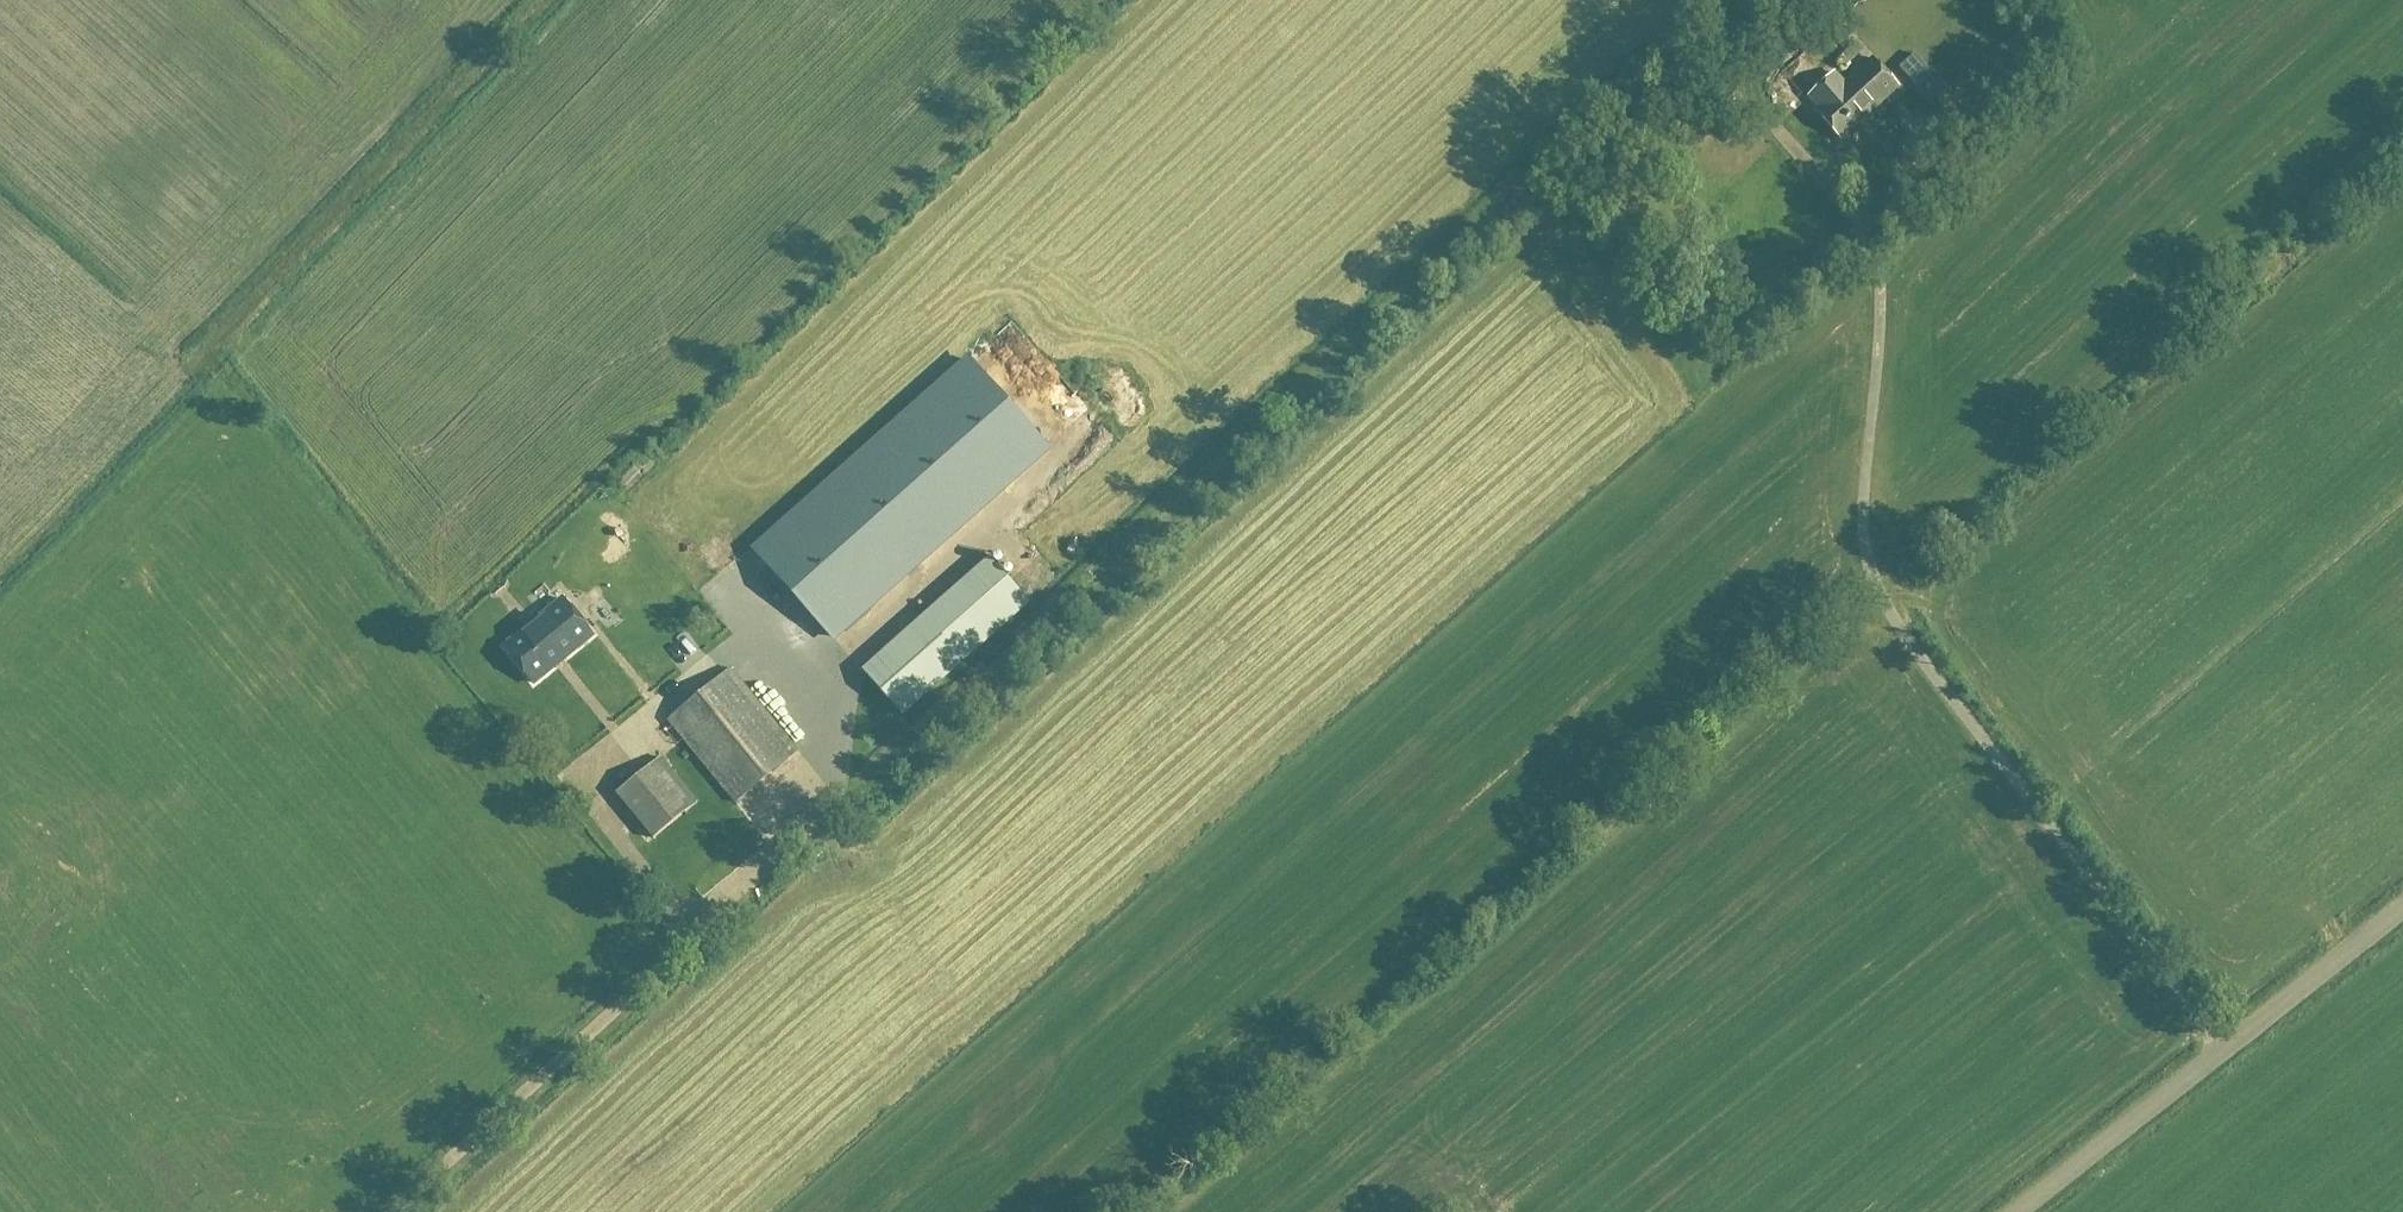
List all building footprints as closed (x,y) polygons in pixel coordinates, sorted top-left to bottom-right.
[(1896,88),(1870,60),(1814,112),(1840,140),(1896,88)] [(1977,125),(1945,90),(1920,112),(1953,147),(1977,125)] [(969,362),(754,553),(831,639),(1046,448),(969,362)] [(531,626),(502,649),(532,685),(591,637),(562,601),(531,626)] [(728,669),(665,721),(733,804),(796,752),(728,669)] [(696,803),(660,759),(615,796),(651,840),(696,803)]
